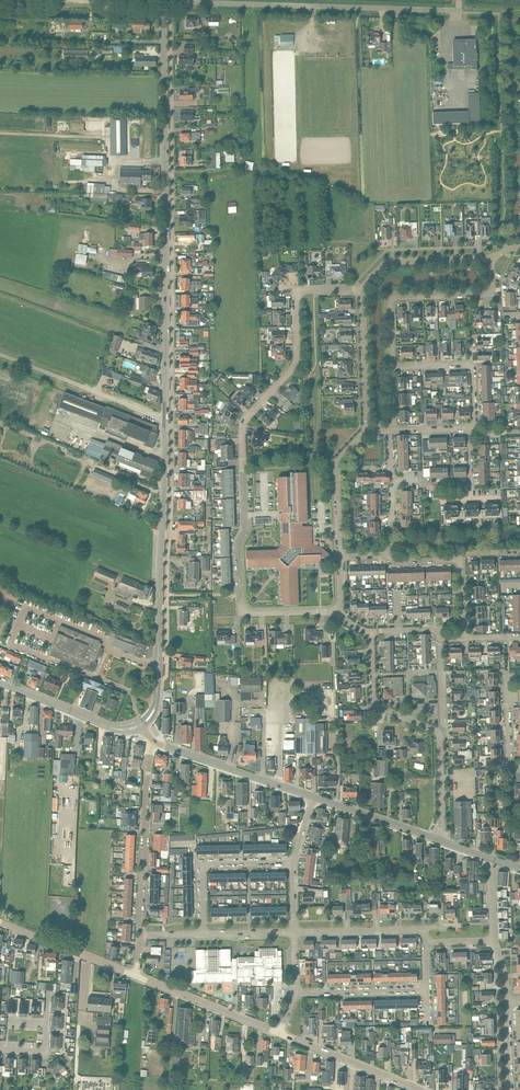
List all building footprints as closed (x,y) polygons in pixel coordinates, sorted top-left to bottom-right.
[(196,27),(196,26),(199,26),(199,20),(196,20),(196,18),(186,18),(186,23),(185,23),(186,26),(187,27),(196,27)] [(150,29),(150,23),(133,22),(133,33),(142,33),(142,29),(150,29)] [(380,32),(374,32),(372,32),(372,31),(368,31),(368,33),(368,44),(380,44),(380,32)] [(471,40),(470,41),(464,41),(464,42),(458,42),(453,43),(453,42),(452,42),(453,55),(454,63),(448,64),(448,69),(465,69),(465,66),(471,66),(471,70),(477,70),(476,41),(475,39),(474,38),(473,38),(472,39),(471,40)] [(382,52),(387,52),(387,54),(391,54),(391,43),(382,43),(382,52)] [(193,46),(190,46),(184,46),(184,53),(186,53),(186,56),(179,56),(179,65),(189,65),(189,66),(194,66),(194,56),(193,56),(193,53),(194,53),(193,46)] [(87,59),(87,51),(64,50),(64,59),(87,59)] [(156,58),(143,58),(143,55),(137,54),(135,55),(135,66),(150,66),(156,66),(156,58)] [(184,92),(180,93),(180,100),(195,99),(195,92),(199,92),(199,88),(188,89),(188,91),(184,91),(184,92)] [(480,123),(479,93),(468,93),(468,112),(433,113),(433,125),(480,123)] [(200,117),(193,117),(193,111),(180,112),(180,115),(179,115),(179,119),(180,119),(180,121),(193,120),(200,120),(200,117)] [(120,120),(111,120),(111,156),(121,155),(127,155),(126,120),(120,120)] [(190,133),(181,133),(181,142),(200,141),(200,132),(192,133),(190,134),(190,133)] [(181,166),(187,166),(188,166),(193,165),(193,150),(184,151),(184,157),(181,157),(181,166)] [(102,171),(103,159),(90,159),(91,154),(83,153),(82,170),(102,171)] [(120,187),(135,188),(141,188),(141,181),(151,181),(151,171),(141,171),(141,168),(136,168),(121,167),(120,187)] [(91,192),(109,193),(110,186),(105,185),(105,184),(98,183),(97,186),(95,186),(95,183),(88,182),(88,191),(91,191),(91,192)] [(190,188),(190,186),(185,186),(185,187),(181,187),(181,195),(194,195),(194,188),(190,188)] [(142,210),(142,211),(145,211),(146,210),(147,210),(147,211),(149,211),(149,210),(152,210),(152,205),(151,205),(151,199),(142,199),(135,199),(135,203),(141,204),(140,206),(142,206),(142,210)] [(236,202),(227,203),(228,215),(233,215),(233,213),(237,213),(236,202)] [(195,213),(186,213),(186,218),(179,218),(179,226),(184,226),(184,227),(190,227),(190,222),(195,222),(195,213)] [(470,221),(466,221),(466,225),(466,238),(468,238),(469,239),(472,238),(473,238),(474,237),(474,229),(478,229),(477,221),(470,221)] [(485,221),(477,221),(478,229),(481,229),(481,237),(483,237),(484,238),(487,238),(488,237),(489,237),(489,225),(488,221),(485,221)] [(400,227),(401,239),(411,239),(411,236),(417,236),(417,222),(408,223),(408,227),(400,227)] [(444,223),(445,231),(444,231),(444,238),(452,238),(452,236),(454,236),(454,234),(462,234),(463,234),(463,222),(444,223)] [(430,227),(423,227),(423,239),(430,239),(430,235),(434,235),(434,232),(436,232),(436,233),(440,233),(440,226),(436,226),(436,228),(433,228),(430,228),(430,227)] [(390,240),(389,227),(382,227),(382,240),(390,240)] [(139,243),(134,243),(134,250),(141,250),(141,247),(145,247),(147,247),(153,247),(153,240),(145,240),(139,240),(139,243)] [(88,244),(79,243),(78,253),(86,254),(87,251),(97,253),(97,248),(87,247),(88,244)] [(133,251),(111,249),(111,255),(133,257),(133,251)] [(325,261),(326,266),(326,271),(326,270),(330,270),(331,278),(345,277),(345,267),(339,267),(339,265),(340,265),(340,264),(331,264),(331,261),(332,261),(325,261)] [(511,272),(518,276),(519,277),(519,263),(517,268),(514,266),(511,272)] [(145,264),(140,264),(136,264),(136,272),(142,272),(142,277),(153,277),(153,268),(145,268),(145,264)] [(296,272),(296,264),(280,265),(276,269),(277,270),(270,276),(278,283),(281,280),(285,276),(284,276),(287,273),(296,272)] [(307,267),(308,278),(309,278),(309,279),(311,279),(312,278),(317,278),(317,276),(323,276),(323,270),(323,268),(316,268),(316,266),(307,267)] [(518,276),(511,272),(507,278),(512,280),(509,286),(517,288),(518,283),(519,281),(517,279),(518,276)] [(517,288),(509,286),(509,293),(505,293),(505,300),(517,300),(517,296),(517,293),(516,293),(517,288)] [(278,297),(279,297),(278,293),(269,294),(270,301),(271,301),(271,307),(284,307),(284,299),(278,299),(278,297)] [(149,297),(144,297),(140,297),(140,310),(149,310),(149,305),(148,305),(148,298),(149,298),(149,297)] [(335,312),(328,312),(328,314),(331,313),(335,313),(339,313),(344,313),(344,309),(351,309),(350,300),(339,301),(339,303),(336,303),(336,309),(335,309),(335,312)] [(517,300),(505,300),(505,307),(509,307),(510,310),(517,310),(516,306),(517,306),(517,300)] [(455,312),(452,312),(452,319),(459,319),(459,315),(463,315),(463,305),(455,306),(455,312)] [(438,324),(438,318),(438,313),(434,313),(434,306),(426,307),(426,317),(431,317),(431,321),(435,321),(435,324),(438,324)] [(452,319),(452,312),(448,312),(448,306),(440,306),(440,312),(440,318),(446,317),(446,321),(448,321),(452,321),(452,319)] [(403,323),(410,323),(409,315),(406,315),(406,307),(398,307),(398,318),(403,318),(403,323)] [(424,321),(424,316),(423,310),(420,311),(420,307),(412,307),(412,318),(419,318),(420,321),(424,321)] [(486,325),(486,317),(483,318),(483,311),(476,312),(476,323),(483,323),(483,326),(487,326),(487,325),(486,325)] [(490,317),(486,317),(486,325),(487,325),(490,325),(490,323),(497,322),(497,311),(489,311),(490,317)] [(283,316),(284,316),(284,312),(274,312),(274,320),(275,320),(275,324),(274,324),(284,324),(284,318),(283,318),(283,316)] [(328,314),(320,314),(320,317),(328,316),(329,318),(331,318),(333,318),(333,323),(335,324),(337,324),(346,324),(351,324),(351,317),(340,317),(339,313),(335,313),(331,313),(328,314)] [(143,332),(155,335),(157,331),(156,331),(156,329),(150,327),(150,324),(144,322),(143,326),(144,327),(143,332)] [(285,331),(277,331),(277,327),(268,327),(268,332),(272,332),(273,341),(285,340),(285,331)] [(340,333),(341,341),(352,341),(351,333),(347,333),(347,328),(339,328),(339,333),(340,333)] [(410,331),(407,331),(407,335),(400,335),(401,343),(412,343),(412,338),(416,338),(416,331),(410,331)] [(155,335),(143,332),(141,336),(139,336),(138,340),(145,342),(145,339),(152,342),(153,339),(154,340),(155,335)] [(179,336),(179,346),(185,346),(188,346),(188,343),(192,343),(192,336),(191,336),(184,336),(182,336),(182,332),(179,332),(179,336)] [(501,334),(491,334),(483,334),(483,338),(477,338),(477,345),(489,345),(489,338),(501,337),(501,334)] [(116,355),(121,339),(112,336),(106,352),(116,355)] [(453,342),(453,344),(453,349),(456,349),(457,356),(464,355),(464,344),(456,344),(456,341),(453,342)] [(425,346),(425,350),(429,350),(429,356),(436,356),(436,345),(429,345),(429,342),(425,342),(425,346)] [(439,342),(439,344),(439,350),(443,350),(443,356),(450,356),(450,344),(443,344),(443,342),(439,342)] [(341,344),(329,345),(329,350),(338,350),(338,353),(339,353),(340,357),(345,357),(351,357),(351,353),(352,353),(352,349),(347,349),(347,344),(341,344)] [(285,351),(283,351),(283,346),(271,346),(272,356),(275,356),(275,360),(276,360),(277,362),(279,364),(281,364),(283,362),(283,359),(285,359),(285,351)] [(159,355),(153,353),(137,348),(134,356),(156,363),(159,355)] [(412,349),(406,349),(401,349),(401,357),(412,357),(412,349)] [(493,349),(489,349),(484,349),(484,353),(478,353),(478,360),(489,360),(489,356),(493,356),(493,349)] [(337,361),(333,361),(333,368),(338,368),(339,368),(339,377),(346,376),(352,376),(351,361),(346,361),(341,361),(337,361)] [(145,379),(148,380),(153,381),(155,374),(157,375),(158,371),(149,368),(145,379)] [(105,369),(104,376),(122,380),(124,374),(105,369)] [(265,372),(261,376),(267,382),(271,378),(265,372)] [(131,373),(130,377),(143,381),(144,377),(131,373)] [(455,383),(455,373),(449,373),(449,376),(446,376),(446,383),(446,387),(455,387),(455,383)] [(467,373),(461,373),(461,386),(461,383),(467,383),(467,385),(470,385),(470,375),(467,375),(467,373)] [(446,383),(446,376),(443,376),(443,374),(436,374),(437,384),(437,387),(443,387),(443,384),(446,383)] [(398,384),(408,384),(408,380),(411,379),(411,376),(408,376),(408,377),(398,377),(398,384)] [(143,381),(130,377),(128,381),(141,385),(143,381)] [(345,379),(336,380),(336,385),(341,385),(341,393),(346,393),(346,394),(349,394),(349,393),(353,393),(353,384),(349,384),(349,382),(345,383),(345,379)] [(242,393),(250,400),(252,400),(254,397),(253,396),(255,394),(246,385),(243,388),(245,390),(242,393)] [(288,390),(283,396),(287,400),(284,404),(288,408),(290,407),(292,404),(290,402),(299,392),(296,390),(296,388),(295,388),(292,386),(291,385),(288,389),(288,390)] [(514,392),(511,392),(511,396),(514,395),(519,395),(519,386),(513,386),(514,392)] [(146,387),(144,392),(142,397),(145,399),(146,398),(156,402),(160,392),(146,387)] [(99,423),(105,408),(64,392),(58,407),(99,423)] [(399,400),(409,400),(408,397),(414,396),(413,392),(407,392),(407,394),(398,394),(398,395),(397,395),(397,397),(399,398),(399,400)] [(250,400),(242,393),(239,397),(237,395),(232,400),(239,406),(241,404),(244,406),(246,404),(247,404),(249,402),(249,401),(250,400)] [(179,399),(179,404),(194,404),(199,404),(199,398),(200,398),(200,394),(193,394),(193,399),(187,399),(179,399)] [(350,399),(341,399),(341,401),(340,401),(339,399),(336,399),(335,401),(335,404),(336,405),(339,405),(340,404),(342,404),(343,405),(344,405),(344,414),(354,414),(354,404),(350,404),(350,399)] [(221,415),(234,420),(235,418),(236,418),(235,418),(237,413),(232,411),(236,406),(229,400),(226,403),(229,406),(228,409),(227,409),(225,413),(224,413),(222,416),(221,415)] [(436,409),(431,409),(431,420),(437,420),(437,412),(439,412),(439,404),(435,404),(436,409)] [(443,404),(439,404),(439,412),(442,412),(442,420),(448,419),(447,408),(443,409),(443,404)] [(105,408),(99,423),(97,429),(125,441),(127,436),(145,443),(144,445),(152,448),(158,434),(157,433),(157,426),(158,426),(106,406),(105,408)] [(268,414),(268,413),(266,412),(260,418),(268,426),(269,426),(267,425),(271,422),(272,423),(275,420),(273,419),(279,413),(273,408),(269,412),(270,412),(268,414)] [(188,417),(188,416),(183,416),(183,417),(179,417),(179,424),(188,424),(188,422),(197,422),(197,415),(191,415),(191,417),(188,417)] [(234,420),(221,415),(221,416),(222,416),(221,420),(223,420),(221,424),(231,428),(233,423),(234,423),(233,423),(234,420)] [(179,430),(179,439),(189,439),(192,439),(192,430),(184,430),(179,430)] [(260,446),(262,446),(263,446),(263,441),(267,441),(267,434),(263,434),(263,430),(256,431),(256,434),(253,434),(253,439),(252,439),(253,445),(254,445),(254,446),(257,446),(257,447),(257,448),(258,449),(259,449),(260,448),(260,447),(260,446)] [(99,459),(105,444),(91,438),(85,453),(99,459)] [(429,440),(425,440),(426,448),(429,448),(429,450),(430,451),(435,451),(435,448),(435,438),(428,439),(429,440)] [(450,450),(450,439),(447,439),(447,438),(440,438),(441,451),(447,451),(447,453),(450,453),(450,450)] [(453,439),(450,439),(450,450),(453,450),(453,449),(459,449),(459,438),(453,438),(453,439)] [(179,439),(179,448),(185,448),(185,450),(192,450),(197,450),(197,446),(189,446),(189,439),(179,439)] [(221,453),(233,453),(232,445),(225,445),(225,440),(217,440),(217,442),(215,442),(215,446),(216,446),(217,448),(218,449),(221,449),(221,453)] [(107,441),(105,444),(99,459),(100,459),(105,461),(106,460),(113,463),(114,460),(142,471),(141,474),(151,478),(157,462),(147,458),(147,459),(141,457),(142,454),(140,453),(140,454),(135,452),(134,454),(122,449),(122,448),(107,441)] [(233,453),(221,453),(221,457),(219,457),(217,459),(217,461),(216,461),(216,465),(218,465),(218,468),(226,467),(225,461),(233,460),(233,453)] [(454,468),(451,468),(451,476),(454,476),(454,477),(460,477),(460,466),(454,466),(454,468)] [(451,476),(451,468),(448,468),(447,467),(441,467),(442,478),(448,478),(448,476),(451,476)] [(436,478),(436,468),(423,469),(424,477),(430,477),(430,478),(436,478)] [(95,469),(92,474),(107,480),(109,475),(95,469)] [(196,470),(196,475),(199,475),(199,481),(205,481),(205,478),(205,470),(197,470),(196,470)] [(375,474),(372,474),(372,483),(381,482),(381,472),(375,472),(375,474)] [(381,472),(381,482),(384,482),(384,484),(387,484),(387,482),(389,482),(389,474),(386,474),(386,472),(381,472)] [(301,523),(307,523),(305,473),(294,473),(294,477),(293,477),(293,473),(290,473),(290,477),(278,478),(279,511),(283,511),(283,513),(286,514),(286,517),(293,517),(293,520),(295,520),(295,523),(301,523)] [(372,483),(372,474),(369,474),(369,473),(363,473),(363,483),(372,483)] [(136,496),(134,502),(138,504),(140,502),(144,504),(146,500),(146,499),(148,495),(145,493),(142,492),(133,487),(130,493),(136,496)] [(191,502),(187,502),(187,499),(179,499),(179,509),(191,509),(191,502)] [(478,504),(471,505),(472,519),(482,518),(481,512),(478,512),(478,504)] [(485,511),(481,512),(482,518),(492,518),(491,504),(485,504),(485,511)] [(498,504),(491,504),(492,518),(502,518),(502,511),(498,511),(498,504)] [(444,513),(441,513),(441,524),(446,524),(445,520),(451,520),(451,505),(444,506),(444,513)] [(457,505),(451,505),(451,520),(461,519),(461,512),(458,512),(457,505)] [(465,512),(461,512),(461,519),(465,519),(465,518),(471,517),(471,519),(472,519),(471,505),(465,505),(465,512)] [(381,510),(371,511),(371,513),(367,513),(367,519),(375,519),(375,516),(381,515),(381,510)] [(286,514),(283,513),(281,513),(281,524),(282,524),(282,529),(282,537),(283,537),(283,543),(282,543),(282,545),(277,550),(274,551),(269,552),(269,551),(261,551),(261,552),(256,552),(256,551),(249,551),(249,552),(246,552),(246,560),(248,560),(248,565),(250,565),(250,568),(254,568),(254,567),(259,567),(259,568),(267,567),(267,566),(272,566),(272,567),(276,567),(280,572),(281,576),(282,580),(281,580),(281,588),(282,588),(282,593),(281,593),(281,601),(282,601),(282,603),(284,603),(284,606),(297,605),(297,598),(298,598),(298,590),(297,590),(297,585),(297,578),(296,578),(296,573),(297,573),(297,569),(302,564),(306,564),(306,563),(310,563),(318,563),(321,562),(320,557),(330,557),(327,554),(324,551),(320,548),(316,546),(312,545),(308,546),(308,538),(311,538),(311,526),(301,527),(301,523),(295,523),(295,520),(293,520),(293,517),(286,517),(286,514)] [(375,519),(367,519),(360,519),(360,522),(369,522),(370,528),(380,527),(379,522),(375,522),(375,519)] [(410,521),(400,521),(400,523),(399,524),(399,526),(400,527),(402,527),(402,530),(410,530),(413,530),(413,521),(410,521)] [(204,522),(178,522),(178,529),(189,529),(189,533),(189,534),(195,534),(195,531),(196,531),(196,529),(197,529),(197,526),(204,526),(204,522)] [(380,527),(370,528),(370,530),(366,530),(366,537),(376,537),(376,533),(380,533),(380,527)] [(189,533),(179,533),(178,545),(177,545),(177,552),(188,552),(188,548),(187,547),(187,545),(185,545),(186,534),(189,534),(189,533)] [(198,583),(199,577),(199,567),(202,567),(202,572),(209,572),(209,556),(196,556),(196,558),(191,558),(191,562),(189,562),(189,580),(187,580),(187,587),(196,587),(196,583),(198,583)] [(487,570),(487,560),(480,560),(481,564),(477,564),(478,571),(478,572),(481,572),(481,570),(487,570)] [(487,560),(487,570),(494,569),(494,571),(497,571),(497,564),(494,564),(494,560),(487,560)] [(478,571),(477,564),(477,561),(471,562),(471,566),(467,566),(468,575),(474,575),(474,571),(478,571)] [(97,567),(92,580),(111,589),(117,575),(97,567)] [(116,593),(124,596),(129,598),(131,593),(140,597),(139,598),(142,599),(142,598),(147,600),(152,588),(146,585),(145,586),(138,583),(138,582),(123,576),(116,593)] [(475,593),(484,593),(486,593),(487,591),(487,587),(486,586),(486,583),(484,583),(478,583),(478,586),(474,586),(475,593)] [(484,593),(475,593),(475,600),(479,600),(479,603),(480,603),(487,602),(486,599),(484,599),(484,593)] [(126,611),(128,606),(118,601),(115,607),(126,611)] [(487,602),(480,603),(480,606),(476,606),(476,613),(486,613),(486,606),(488,606),(488,602),(487,602)] [(442,618),(442,608),(436,608),(436,606),(432,606),(432,614),(435,614),(436,618),(438,618),(438,619),(441,619),(441,618),(442,618)] [(448,608),(442,608),(442,618),(449,618),(449,613),(452,613),(452,606),(448,606),(448,608)] [(189,616),(187,616),(187,611),(180,611),(180,625),(184,625),(184,626),(185,626),(185,625),(190,625),(190,621),(192,621),(192,618),(190,618),(189,618),(189,616)] [(486,613),(476,613),(477,619),(481,619),(481,623),(491,622),(491,619),(488,619),(488,616),(486,616),(486,613)] [(491,622),(481,623),(481,626),(477,626),(477,633),(486,632),(486,634),(490,634),(490,626),(491,626),(491,622)] [(100,641),(60,625),(52,647),(53,647),(50,655),(84,669),(85,669),(93,672),(97,663),(95,662),(98,655),(101,657),(102,653),(101,653),(102,649),(100,648),(102,644),(99,643),(100,641)] [(136,646),(137,642),(117,635),(118,633),(109,629),(106,635),(116,638),(113,645),(135,654),(138,647),(136,646)] [(322,639),(322,637),(322,632),(314,632),(314,629),(305,630),(305,635),(305,641),(314,640),(322,639)] [(254,630),(251,631),(245,631),(245,636),(245,642),(255,642),(255,641),(262,641),(262,632),(254,632),(254,630)] [(291,644),(291,639),(290,634),(283,634),(279,634),(279,633),(280,633),(280,631),(275,631),(274,630),(271,630),(270,631),(269,631),(269,637),(270,637),(270,645),(271,645),(271,647),(272,648),(275,648),(276,647),(276,645),(277,645),(277,644),(283,644),(283,645),(291,644)] [(225,644),(236,643),(236,635),(232,635),(229,635),(229,631),(216,631),(216,641),(225,640),(225,644)] [(192,649),(192,642),(198,642),(198,637),(184,637),(184,641),(180,641),(180,649),(192,649)] [(138,647),(135,654),(135,655),(141,658),(146,645),(137,642),(136,646),(138,647)] [(487,655),(484,655),(484,662),(484,665),(488,665),(488,660),(494,660),(494,657),(493,646),(487,646),(487,655)] [(500,646),(493,646),(494,657),(500,657),(500,661),(503,661),(503,654),(500,654),(500,646)] [(461,647),(455,648),(456,659),(462,658),(462,663),(462,666),(465,666),(465,663),(465,656),(462,656),(461,647)] [(468,656),(465,656),(465,663),(468,663),(469,663),(469,658),(475,658),(474,647),(468,647),(468,656)] [(481,647),(474,647),(475,658),(475,662),(481,661),(481,662),(484,662),(484,655),(481,655),(481,647)] [(449,656),(445,656),(445,664),(450,663),(450,661),(452,661),(452,659),(456,659),(455,648),(449,648),(449,656)] [(5,655),(5,656),(11,659),(11,658),(12,657),(13,653),(7,650),(6,653),(5,655)] [(348,664),(354,664),(359,664),(359,660),(359,655),(352,655),(351,651),(346,651),(340,651),(341,656),(344,656),(344,658),(346,660),(348,660),(348,664)] [(179,666),(182,667),(182,671),(190,672),(192,659),(188,659),(188,658),(180,657),(179,666)] [(30,660),(28,665),(28,666),(44,673),(46,667),(30,660)] [(8,665),(8,667),(5,675),(11,677),(14,669),(11,668),(11,666),(8,665)] [(352,669),(346,669),(343,669),(344,674),(349,674),(349,682),(360,681),(360,672),(352,673),(352,669)] [(466,679),(463,679),(463,674),(466,674),(466,670),(457,671),(458,674),(451,674),(451,683),(463,682),(463,684),(466,684),(466,679)] [(488,679),(498,679),(497,673),(492,673),(492,670),(484,670),(485,679),(488,679)] [(33,671),(31,676),(28,685),(36,688),(40,679),(34,677),(36,672),(33,671)] [(194,673),(194,709),(196,709),(203,709),(203,673),(194,673)] [(429,698),(433,698),(434,697),(434,695),(436,695),(436,682),(434,682),(434,676),(433,675),(429,675),(428,676),(428,685),(426,685),(424,683),(413,684),(412,685),(412,696),(414,698),(424,697),(426,696),(428,695),(428,697),(429,698)] [(57,691),(59,686),(61,682),(48,676),(44,686),(57,691)] [(384,699),(394,698),(394,696),(403,695),(402,677),(386,677),(386,686),(389,686),(389,689),(384,689),(384,699)] [(80,706),(91,711),(98,693),(103,695),(103,694),(106,687),(106,686),(101,684),(100,684),(91,680),(90,680),(85,678),(84,679),(81,688),(86,690),(80,706)] [(261,692),(261,678),(241,679),(241,692),(241,700),(251,700),(251,692),(261,692)] [(485,683),(485,686),(482,686),(481,687),(482,690),(485,689),(492,689),(492,685),(498,685),(498,679),(488,679),(488,683),(485,683)] [(349,695),(348,696),(348,700),(350,701),(351,701),(357,701),(358,701),(360,701),(360,688),(350,688),(351,695),(349,695)] [(465,688),(463,688),(458,688),(458,691),(451,691),(451,700),(462,699),(462,694),(465,694),(465,688)] [(492,692),(492,689),(485,689),(485,695),(488,695),(488,698),(498,698),(498,692),(492,692)] [(113,710),(117,701),(119,696),(111,694),(110,698),(109,698),(106,707),(113,710)] [(488,698),(489,702),(486,702),(486,708),(493,708),(493,705),(498,704),(498,698),(488,698)] [(229,700),(215,700),(203,700),(203,707),(215,707),(215,722),(229,722),(229,700)] [(169,702),(163,702),(163,709),(162,733),(164,735),(169,735),(169,731),(173,731),(173,722),(172,722),(172,717),(171,717),(171,716),(169,716),(169,702)] [(175,714),(185,714),(185,702),(175,702),(175,714)] [(465,704),(464,704),(458,704),(458,707),(452,708),(452,716),(463,716),(462,710),(466,710),(465,704)] [(31,706),(30,724),(38,725),(38,706),(31,706)] [(13,707),(13,713),(13,717),(16,717),(16,724),(22,724),(22,714),(23,714),(23,708),(13,707)] [(1,721),(1,726),(8,726),(8,724),(8,722),(9,708),(3,708),(2,714),(4,714),(3,721),(1,721)] [(353,708),(344,708),(344,714),(349,714),(349,720),(361,720),(361,712),(354,712),(353,708)] [(493,711),(493,708),(486,708),(486,714),(489,714),(489,718),(499,717),(499,711),(493,711)] [(487,724),(484,724),(484,727),(487,727),(494,727),(494,724),(499,723),(499,717),(489,718),(489,723),(487,724)] [(314,718),(305,718),(295,718),(295,739),(305,739),(305,753),(315,753),(315,730),(314,718)] [(467,720),(464,720),(459,720),(459,723),(452,724),(452,732),(464,731),(464,724),(467,724),(467,720)] [(182,725),(182,729),(181,743),(191,743),(191,725),(188,725),(188,724),(183,724),(183,725),(182,725)] [(54,748),(61,748),(61,742),(62,735),(68,735),(72,735),(73,726),(59,725),(59,730),(56,730),(56,742),(54,742),(54,748)] [(494,730),(494,727),(487,727),(487,730),(490,730),(490,736),(500,736),(499,730),(494,730)] [(195,728),(195,750),(195,751),(204,751),(204,728),(195,728)] [(315,730),(315,753),(324,753),(323,730),(315,730)] [(393,730),(383,730),(383,742),(384,742),(384,744),(385,744),(385,743),(396,743),(396,744),(397,744),(397,736),(396,736),(396,737),(393,737),(393,730)] [(38,758),(38,745),(38,736),(38,734),(24,733),(24,734),(21,734),(21,740),(24,740),(24,758),(38,758)] [(82,744),(81,749),(81,751),(85,751),(85,748),(89,748),(89,743),(93,743),(93,740),(94,740),(94,739),(93,739),(94,734),(85,734),(85,744),(82,744)] [(214,746),(214,751),(218,751),(218,755),(227,755),(228,750),(228,743),(226,743),(226,736),(220,735),(219,742),(218,742),(218,746),(214,746)] [(102,765),(112,766),(114,755),(111,754),(112,746),(111,746),(112,737),(104,736),(103,745),(102,753),(100,753),(100,761),(103,761),(102,765)] [(468,736),(465,736),(459,736),(460,739),(453,740),(453,748),(465,748),(465,740),(468,740),(468,736)] [(500,736),(490,736),(490,740),(487,740),(488,746),(494,746),(494,743),(500,742),(500,736)] [(123,758),(123,745),(124,740),(117,739),(116,748),(115,748),(114,757),(123,758)] [(305,739),(295,739),(295,753),(305,753),(305,739)] [(293,740),(283,740),(283,749),(293,750),(293,740)] [(417,753),(423,753),(422,742),(416,742),(416,743),(409,743),(409,752),(417,752),(417,753)] [(140,767),(141,763),(144,747),(144,746),(136,744),(131,766),(140,767)] [(250,745),(249,760),(256,760),(256,757),(260,757),(260,751),(254,751),(255,745),(250,745)] [(494,746),(488,746),(488,752),(491,752),(491,755),(501,755),(500,749),(495,749),(494,746)] [(52,749),(45,748),(44,758),(52,759),(52,749)] [(471,751),(465,751),(459,751),(459,755),(453,756),(454,764),(463,763),(463,760),(472,758),(471,754),(471,751)] [(74,776),(75,760),(75,754),(61,754),(60,775),(74,776)] [(166,765),(167,761),(168,756),(156,754),(155,763),(162,764),(161,767),(166,768),(166,765)] [(501,755),(491,755),(491,759),(485,759),(486,765),(495,765),(495,762),(501,761),(501,755)] [(267,758),(267,764),(267,769),(274,770),(274,765),(276,765),(276,760),(274,760),(274,758),(267,758)] [(284,768),(284,775),(284,780),(293,781),(293,758),(288,758),(288,768),(284,768)] [(375,760),(374,776),(388,776),(389,761),(375,760)] [(122,762),(122,772),(113,772),(113,777),(125,778),(126,763),(122,762)] [(181,764),(180,769),(180,783),(190,783),(190,770),(191,765),(181,764)] [(300,769),(300,774),(300,779),(311,779),(311,777),(314,777),(314,770),(311,770),(310,768),(300,769)] [(327,788),(328,787),(329,787),(329,786),(336,786),(336,777),(329,776),(325,776),(325,771),(319,771),(319,776),(318,776),(318,787),(323,787),(323,788),(327,788)] [(192,785),(192,790),(192,796),(206,797),(207,773),(197,773),(197,785),(192,785)] [(152,782),(152,788),(164,788),(163,796),(167,796),(167,798),(170,798),(171,783),(152,782)] [(222,782),(222,787),(222,795),(231,795),(231,782),(222,782)] [(371,782),(370,792),(370,798),(374,798),(373,808),(384,809),(385,784),(371,782)] [(237,783),(237,788),(237,805),(247,805),(247,783),(237,783)] [(263,803),(263,796),(263,791),(254,791),(255,804),(263,803)] [(271,796),(271,801),(271,807),(271,812),(278,812),(278,807),(279,807),(280,796),(271,796)] [(228,799),(228,812),(228,818),(231,818),(238,819),(238,813),(234,813),(234,799),(228,799)] [(290,816),(293,816),(298,816),(298,810),(300,810),(300,801),(289,802),(289,810),(290,810),(290,816)] [(471,814),(471,808),(471,802),(459,802),(454,802),(455,840),(467,839),(467,827),(472,827),(471,814)] [(151,803),(151,812),(157,812),(162,813),(162,809),(162,804),(157,803),(157,804),(151,803)] [(403,809),(402,813),(402,818),(410,819),(410,814),(411,814),(411,809),(411,804),(406,804),(406,809),(403,809)] [(118,807),(118,811),(121,811),(121,818),(124,819),(135,819),(136,819),(136,814),(135,814),(136,811),(130,811),(130,807),(121,807),(118,807)] [(319,825),(324,826),(326,821),(327,822),(327,819),(328,813),(324,813),(325,809),(318,808),(316,820),(318,820),(317,824),(319,825)] [(151,812),(151,821),(156,821),(160,821),(160,817),(157,817),(157,812),(151,812)] [(121,826),(121,830),(129,830),(129,827),(135,827),(135,824),(136,824),(136,819),(135,819),(124,819),(121,818),(121,826)] [(337,818),(337,823),(334,845),(338,845),(338,846),(346,847),(349,819),(337,818)] [(319,825),(318,828),(313,826),(312,829),(311,829),(310,832),(310,833),(320,836),(321,832),(324,833),(326,827),(324,826),(319,825)] [(386,855),(386,846),(385,840),(380,840),(380,827),(370,827),(371,841),(371,844),(376,844),(376,856),(386,855)] [(480,832),(480,838),(480,843),(489,843),(489,827),(482,827),(482,832),(480,832)] [(497,846),(497,849),(506,849),(507,838),(502,838),(502,830),(497,830),(497,846)] [(320,836),(310,833),(309,833),(309,837),(310,837),(309,840),(314,841),(312,845),(311,845),(311,846),(320,846),(322,840),(319,839),(320,836)] [(169,835),(165,835),(165,834),(154,834),(154,850),(165,851),(165,850),(168,851),(169,835)] [(410,849),(411,849),(411,844),(410,844),(410,839),(402,839),(402,845),(403,849),(405,849),(405,855),(410,855),(410,849)] [(416,857),(417,857),(417,863),(424,863),(424,857),(422,857),(422,848),(422,843),(415,843),(415,848),(416,857)] [(308,848),(307,855),(314,856),(315,853),(318,853),(318,849),(308,848)] [(438,864),(438,853),(439,848),(429,848),(429,857),(425,857),(425,864),(438,864)] [(314,856),(307,855),(306,862),(314,863),(314,856)] [(454,858),(445,858),(445,870),(453,871),(453,874),(456,874),(461,874),(461,866),(456,865),(456,866),(454,866),(454,858)] [(469,881),(469,894),(477,893),(476,882),(476,881),(476,879),(476,877),(478,862),(471,861),(469,881)] [(306,862),(305,869),(313,870),(314,863),(306,862)] [(305,869),(304,877),(312,877),(313,870),(305,869)] [(506,886),(507,872),(498,872),(497,885),(506,886)] [(312,877),(304,877),(303,884),(318,885),(319,881),(311,880),(312,877)] [(132,885),(125,885),(121,885),(121,883),(118,883),(118,886),(120,886),(120,889),(124,889),(124,891),(132,892),(132,885)] [(511,902),(511,906),(513,906),(514,904),(518,904),(519,906),(519,884),(518,884),(518,892),(515,892),(511,892),(511,896),(511,902)] [(497,885),(497,887),(497,886),(503,886),(503,889),(501,889),(501,891),(497,891),(497,897),(503,897),(507,897),(506,891),(511,891),(510,887),(506,887),(506,886),(497,885)] [(303,902),(312,902),(312,898),(323,898),(323,889),(310,888),(310,893),(303,893),(303,902)] [(469,899),(469,890),(464,890),(464,891),(460,891),(461,895),(464,895),(465,899),(469,899)] [(351,893),(346,894),(346,901),(346,911),(353,910),(353,914),(361,913),(361,904),(351,904),(351,893)] [(371,903),(361,904),(361,913),(369,913),(369,910),(377,910),(376,901),(380,901),(380,893),(376,893),(376,900),(371,901),(371,903)] [(503,897),(503,900),(501,900),(501,901),(497,901),(497,908),(503,908),(503,907),(507,907),(507,902),(511,902),(511,896),(507,897),(503,897)] [(441,897),(439,898),(433,898),(433,904),(429,904),(429,912),(438,912),(438,904),(442,904),(441,897)] [(412,912),(412,904),(404,904),(404,905),(402,905),(402,902),(398,902),(398,911),(404,911),(404,912),(412,912)] [(412,904),(412,912),(421,912),(421,910),(427,910),(427,902),(423,902),(423,905),(421,905),(421,904),(412,904)] [(446,903),(446,912),(446,918),(454,918),(454,909),(450,909),(450,903),(446,903)] [(503,907),(503,908),(503,910),(501,910),(501,912),(497,912),(498,918),(504,918),(507,918),(507,912),(511,912),(511,907),(507,907),(503,907)] [(168,909),(155,908),(150,908),(149,915),(158,915),(158,913),(162,913),(162,918),(167,918),(168,909)] [(470,917),(470,923),(478,923),(478,919),(485,919),(485,911),(472,911),(472,916),(470,917)] [(504,918),(504,921),(501,921),(501,922),(498,922),(498,929),(504,928),(507,928),(507,923),(511,923),(511,917),(507,918),(504,918)] [(118,923),(118,927),(123,927),(122,932),(130,932),(131,924),(125,924),(118,923)] [(504,928),(504,931),(502,931),(502,933),(498,933),(498,938),(499,939),(512,939),(512,938),(508,939),(508,933),(512,933),(512,928),(507,928),(504,928)] [(117,936),(117,940),(122,940),(124,941),(130,941),(130,932),(122,932),(122,937),(119,936),(117,936)] [(15,939),(15,944),(14,948),(18,948),(17,953),(21,953),(22,949),(23,940),(15,939)] [(304,945),(304,946),(305,949),(309,949),(309,952),(312,952),(312,959),(318,959),(318,951),(318,949),(315,949),(315,948),(313,948),(313,940),(304,941),(304,945)] [(118,947),(114,947),(115,943),(107,942),(105,950),(110,951),(109,955),(117,957),(118,947)] [(28,944),(27,950),(27,953),(26,957),(30,958),(31,953),(35,954),(35,951),(36,945),(28,944)] [(161,947),(151,947),(151,953),(151,955),(146,954),(146,962),(151,962),(154,962),(154,963),(158,964),(159,956),(161,956),(161,947)] [(192,971),(192,982),(196,982),(196,983),(197,983),(197,982),(233,982),(233,977),(237,977),(251,977),(255,977),(255,980),(255,979),(264,979),(264,980),(264,974),(273,974),(273,977),(282,977),(282,968),(281,951),(277,951),(277,948),(259,949),(259,948),(259,951),(255,951),(255,953),(255,957),(237,957),(237,961),(232,961),(232,960),(232,961),(231,961),(230,951),(230,949),(220,949),(220,950),(218,950),(218,949),(217,949),(217,950),(207,950),(207,949),(207,950),(205,950),(205,949),(196,950),(196,968),(196,971),(192,971)] [(335,957),(329,957),(329,958),(329,960),(339,960),(339,952),(335,952),(335,957)] [(46,953),(45,958),(45,962),(46,962),(45,966),(46,966),(46,970),(55,971),(55,967),(56,967),(57,953),(46,953)] [(449,972),(449,964),(448,959),(445,959),(444,953),(436,953),(437,966),(445,966),(446,972),(449,972)] [(475,958),(470,958),(471,965),(477,965),(477,961),(490,960),(490,953),(474,954),(475,958)] [(63,960),(62,965),(60,983),(71,984),(72,967),(73,961),(63,960)] [(9,978),(8,982),(23,984),(24,971),(9,970),(9,978)] [(111,991),(110,997),(120,998),(120,1002),(125,1003),(126,988),(128,988),(129,984),(126,984),(126,982),(114,981),(113,991),(111,991)] [(37,982),(36,989),(56,991),(56,988),(56,984),(37,982)] [(53,998),(53,1001),(68,1002),(68,996),(69,996),(69,992),(62,992),(62,995),(54,995),(54,998),(53,998)] [(481,992),(481,1000),(489,1000),(489,998),(493,998),(493,992),(482,992),(481,992)] [(245,1002),(246,1002),(246,1007),(253,1007),(253,999),(255,999),(255,995),(245,995),(245,1002)] [(86,1011),(85,1012),(93,1013),(93,1010),(104,1011),(103,1012),(103,1017),(106,1017),(110,1017),(110,1013),(110,1012),(111,1003),(113,1003),(113,1001),(111,1001),(112,999),(88,997),(87,1009),(86,1009),(86,1011)] [(169,999),(160,997),(158,1005),(160,1005),(159,1012),(168,1014),(168,1008),(169,1008),(170,1004),(168,1003),(169,999)] [(20,1009),(20,998),(14,998),(14,1001),(8,1001),(8,1012),(8,1013),(12,1014),(12,1013),(16,1013),(16,1009),(20,1009)] [(32,1010),(32,999),(26,998),(26,1002),(21,1002),(21,998),(20,998),(20,1009),(20,1013),(20,1014),(24,1014),(28,1014),(28,1009),(32,1010)] [(44,1010),(45,1000),(38,999),(38,1003),(33,1003),(33,999),(32,999),(32,1010),(32,1014),(32,1015),(36,1015),(36,1014),(40,1015),(40,1010),(44,1010)] [(67,1008),(68,1002),(53,1001),(53,1005),(53,1008),(61,1008),(61,1012),(68,1012),(68,1009),(67,1008)] [(179,1007),(178,1013),(176,1042),(188,1043),(188,1042),(194,1043),(195,1035),(192,1035),(193,1022),(191,1022),(192,1009),(179,1007)] [(68,1016),(68,1012),(61,1012),(61,1015),(53,1015),(53,1017),(52,1017),(52,1021),(66,1022),(67,1016),(68,1016)] [(309,1018),(308,1034),(315,1034),(315,1031),(316,1031),(316,1027),(318,1027),(318,1020),(318,1015),(316,1015),(309,1015),(309,1018)] [(95,1041),(95,1046),(109,1047),(110,1042),(108,1042),(109,1035),(109,1027),(111,1027),(112,1017),(110,1017),(106,1017),(103,1017),(97,1016),(96,1025),(97,1025),(96,1041),(95,1041)] [(485,1019),(485,1027),(494,1027),(494,1018),(485,1019)] [(213,1020),(212,1025),(211,1032),(219,1033),(220,1021),(213,1020)] [(66,1028),(66,1022),(52,1021),(51,1025),(52,1025),(52,1028),(60,1028),(60,1032),(67,1032),(67,1028),(66,1028)] [(322,1025),(322,1026),(322,1033),(327,1033),(327,1041),(335,1041),(335,1025),(322,1025)] [(486,1035),(489,1035),(494,1035),(494,1027),(485,1027),(486,1035)] [(158,1030),(148,1029),(147,1042),(156,1043),(158,1030)] [(362,1040),(362,1046),(362,1051),(370,1051),(370,1043),(373,1043),(373,1031),(366,1031),(366,1040),(362,1040)] [(67,1036),(67,1032),(60,1032),(60,1035),(52,1035),(51,1037),(50,1041),(65,1042),(65,1036),(67,1036)] [(455,1035),(450,1035),(434,1035),(434,1044),(450,1044),(455,1043),(455,1035)] [(227,1036),(225,1052),(239,1053),(240,1042),(238,1042),(239,1037),(227,1036)] [(479,1037),(479,1040),(482,1040),(482,1046),(494,1045),(494,1039),(487,1040),(487,1037),(479,1037)] [(378,1047),(379,1051),(379,1056),(387,1056),(387,1049),(390,1049),(390,1040),(384,1040),(384,1047),(378,1047)] [(65,1048),(65,1042),(50,1041),(50,1045),(51,1045),(51,1048),(59,1048),(59,1052),(66,1052),(66,1048),(65,1048)] [(434,1061),(433,1055),(433,1044),(428,1044),(428,1055),(430,1055),(430,1056),(426,1056),(426,1061),(416,1061),(416,1074),(431,1074),(430,1061),(434,1061)] [(280,1047),(273,1047),(272,1054),(273,1054),(273,1059),(279,1059),(279,1056),(283,1056),(283,1051),(279,1051),(280,1047)] [(395,1057),(395,1060),(395,1066),(407,1066),(407,1061),(407,1060),(408,1060),(408,1055),(408,1048),(400,1048),(400,1047),(399,1047),(399,1048),(396,1048),(396,1053),(398,1053),(398,1057),(395,1057)] [(475,1049),(473,1049),(473,1055),(478,1055),(479,1058),(482,1058),(482,1064),(486,1064),(486,1065),(487,1065),(487,1064),(490,1064),(490,1054),(481,1055),(480,1049),(475,1049)] [(5,1072),(10,1072),(9,1076),(15,1076),(16,1066),(12,1066),(13,1058),(10,1058),(10,1057),(7,1057),(6,1058),(5,1072)] [(29,1067),(25,1067),(26,1059),(23,1059),(23,1058),(20,1057),(19,1058),(18,1072),(25,1073),(25,1074),(29,1074),(29,1067)] [(55,1059),(52,1062),(61,1073),(66,1070),(58,1058),(56,1060),(55,1059)] [(39,1060),(31,1060),(31,1070),(31,1073),(38,1073),(38,1075),(42,1075),(42,1068),(39,1068),(39,1060)] [(322,1076),(322,1082),(327,1082),(331,1082),(332,1082),(333,1067),(333,1062),(326,1061),(326,1071),(322,1071),(322,1076)] [(50,1065),(47,1066),(56,1077),(58,1080),(63,1077),(61,1073),(52,1062),(49,1064),(50,1065)] [(312,1062),(312,1067),(310,1076),(318,1076),(319,1063),(312,1062)] [(446,1069),(438,1069),(439,1083),(448,1082),(448,1073),(451,1073),(451,1065),(446,1065),(446,1069)] [(337,1084),(345,1085),(345,1084),(346,1072),(338,1071),(337,1084)] [(456,1088),(456,1089),(467,1089),(467,1074),(457,1073),(456,1088)] [(353,1089),(364,1089),(364,1081),(365,1076),(356,1075),(355,1082),(354,1082),(353,1089)] [(375,1086),(373,1086),(373,1085),(373,1079),(367,1079),(366,1084),(366,1089),(375,1089),(375,1086)]
